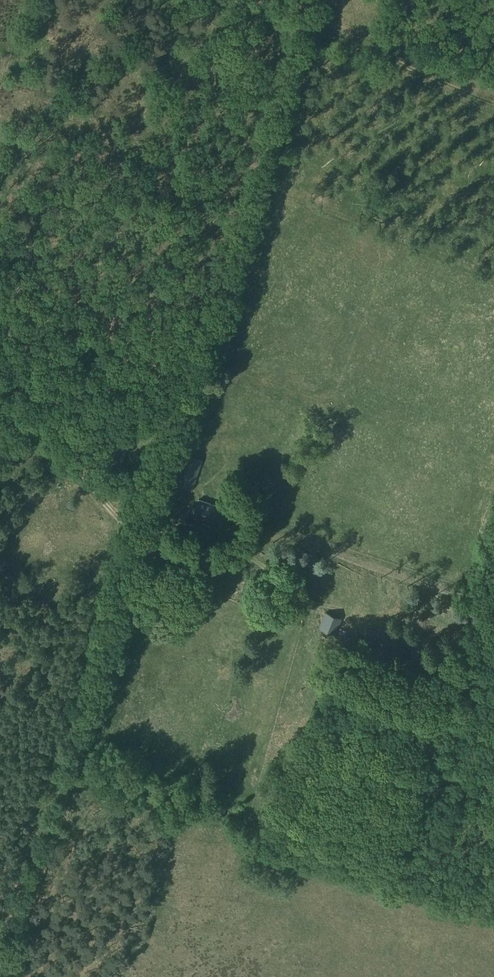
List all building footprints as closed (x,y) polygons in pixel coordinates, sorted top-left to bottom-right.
[(197,502),(192,516),(225,527),(229,513),(197,502)] [(298,605),(296,612),(305,614),(307,607),(298,605)] [(326,613),(320,629),(335,635),(341,619),(326,613)]
